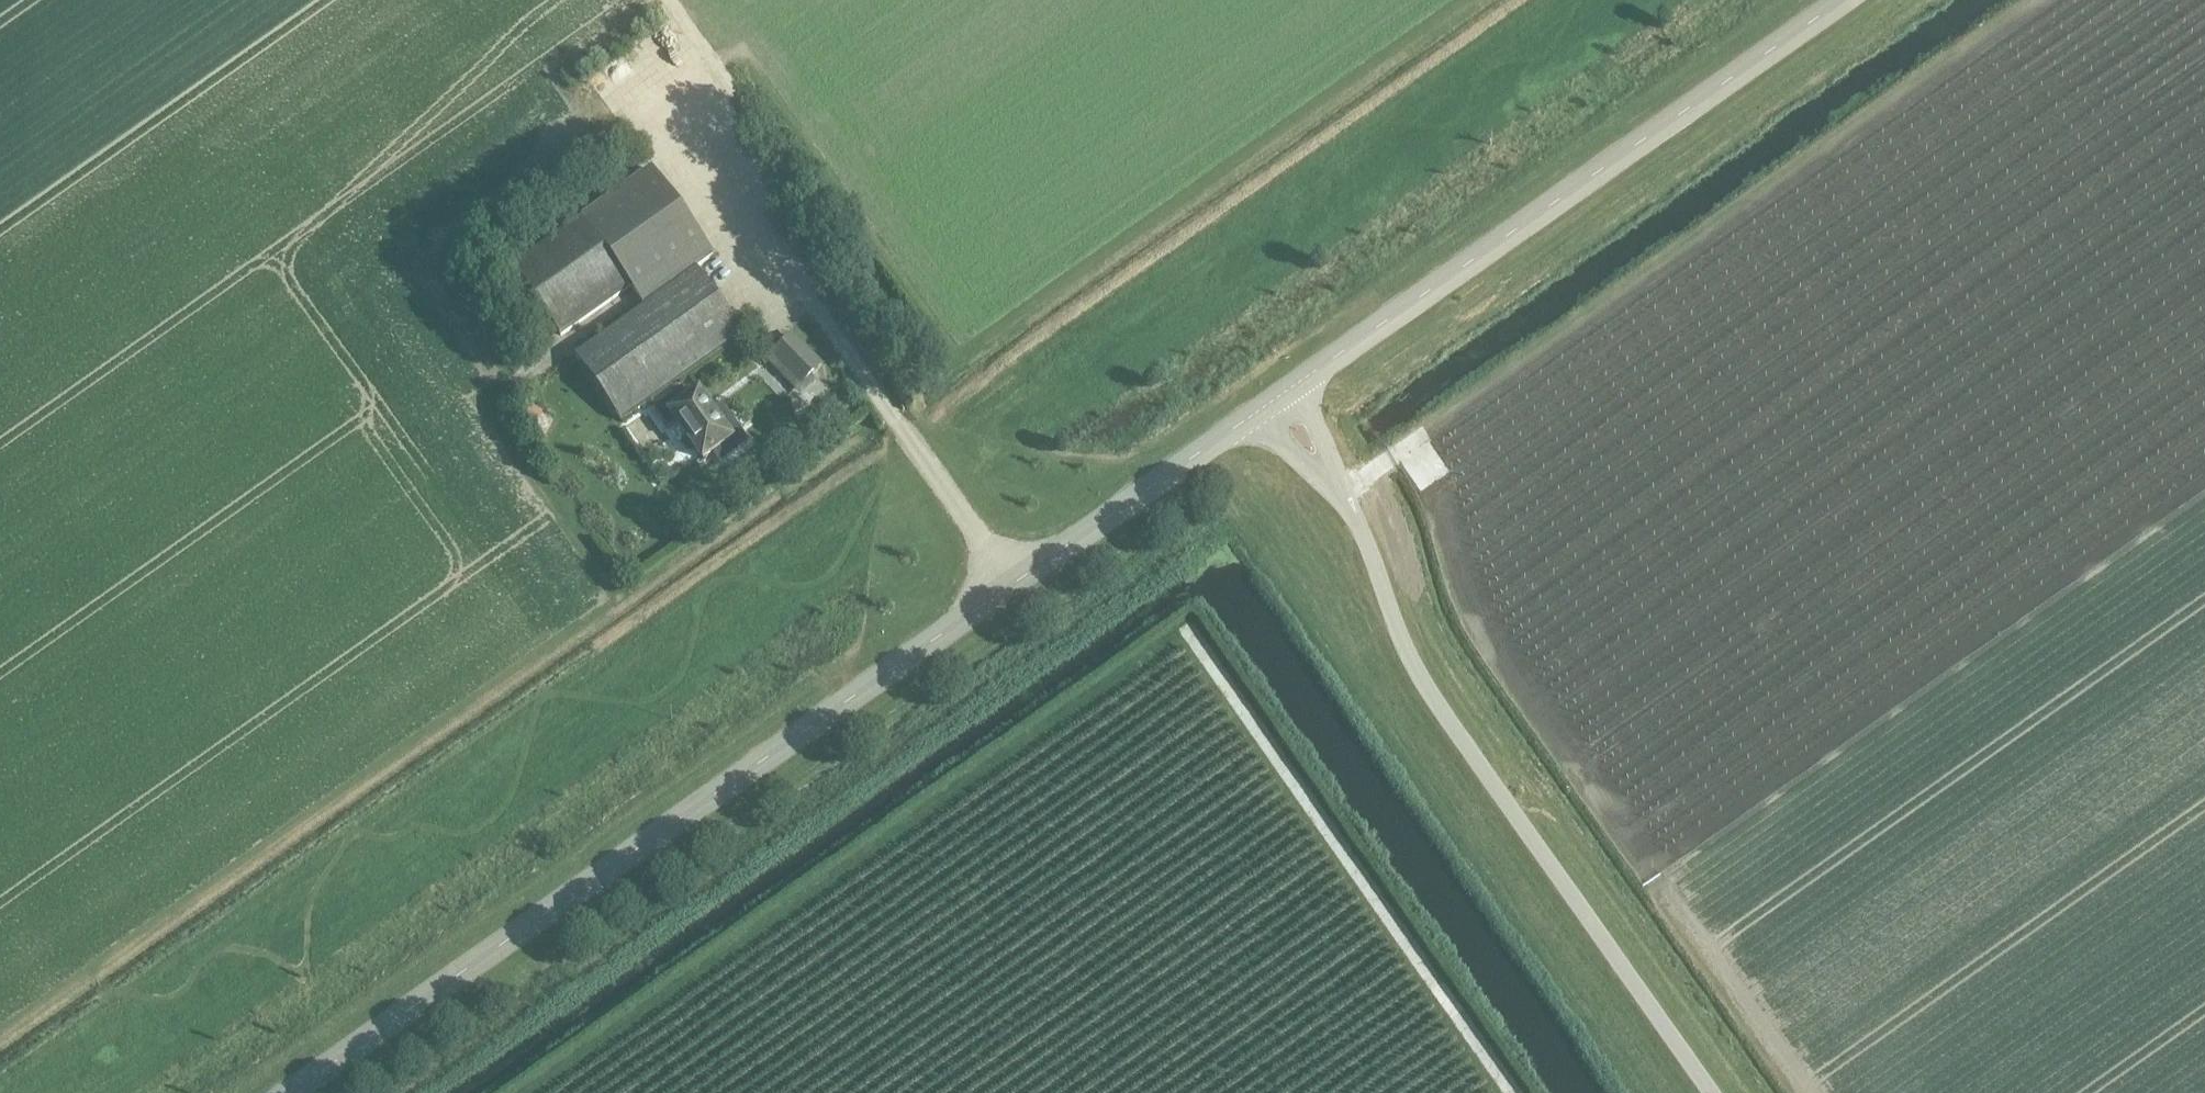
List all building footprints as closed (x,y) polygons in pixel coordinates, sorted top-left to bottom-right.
[(604,66),(610,76),(628,66),(622,56),(604,66)] [(622,421),(742,335),(696,271),(714,258),(651,170),(513,268),(563,334),(630,286),(645,307),(576,357),(622,421)] [(723,282),(740,270),(734,262),(717,273),(723,282)] [(768,361),(769,362),(774,357),(802,386),(822,367),(792,337),(768,361)] [(748,375),(764,365),(746,338),(731,348),(748,375)] [(677,423),(703,461),(732,440),(699,394),(683,405),(675,394),(654,410),(668,430),(677,423)] [(643,448),(657,478),(685,464),(671,434),(643,448)]
